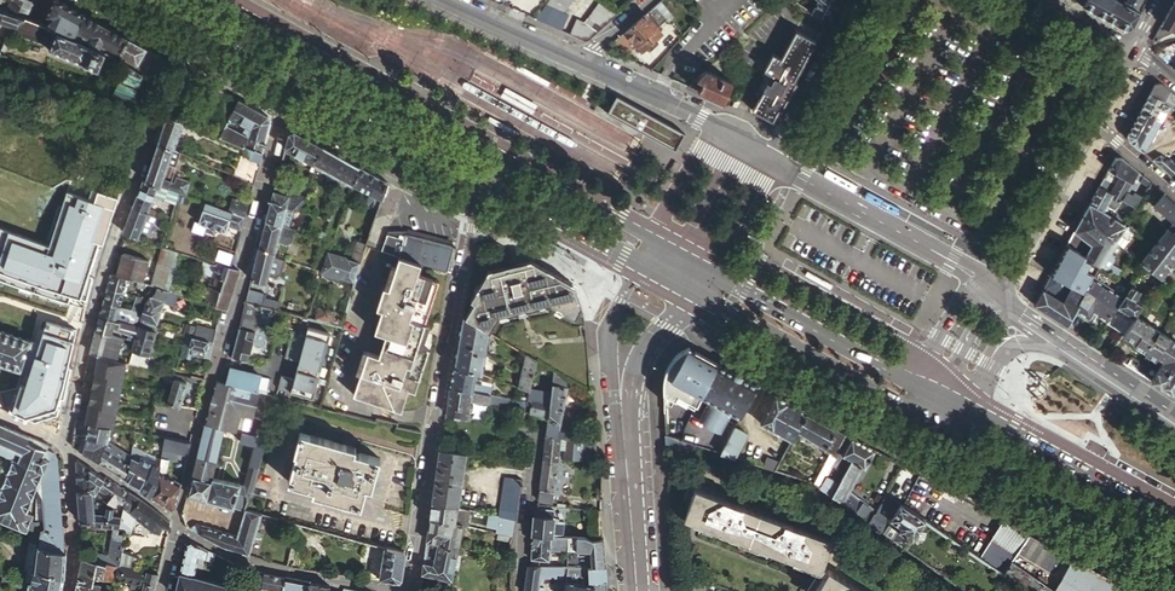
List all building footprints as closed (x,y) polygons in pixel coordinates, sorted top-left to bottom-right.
[(13,5),(20,8),(17,16),(26,19),(33,5),(24,1),(24,0),(2,0),(13,5)] [(57,31),(72,37),(83,14),(57,0),(54,0),(47,15),(51,17),(47,27),(57,31)] [(618,12),(601,0),(584,22),(568,15),(564,13),(572,0),(547,0),(534,18),(584,40),(587,40),(618,12)] [(810,11),(827,22),(840,0),(817,0),(810,11)] [(1142,0),(1128,0),(1126,4),(1118,0),(1086,0),(1082,7),(1126,30),(1132,27),(1140,12),(1137,10),(1142,0)] [(1162,22),(1173,30),(1174,27),(1174,0),(1162,22)] [(992,5),(984,1),(981,7),(989,11),(992,5)] [(10,13),(17,16),(20,8),(13,5),(10,13)] [(653,6),(624,31),(641,50),(660,33),(656,28),(665,20),(653,6)] [(7,37),(12,33),(26,19),(17,16),(10,13),(0,10),(0,35),(7,37)] [(72,37),(99,49),(102,42),(121,53),(128,39),(83,14),(72,37)] [(57,31),(47,27),(26,19),(12,33),(38,41),(43,43),(45,37),(50,39),(53,40),(57,31)] [(775,107),(780,109),(795,81),(791,78),(814,38),(794,27),(778,56),(769,51),(760,67),(768,71),(755,95),(748,107),(769,118),(775,107)] [(105,51),(99,49),(72,37),(57,31),(53,40),(49,50),(98,69),(105,51)] [(128,39),(121,53),(121,54),(137,64),(145,48),(128,39)] [(154,78),(164,59),(145,48),(137,64),(135,68),(138,71),(142,73),(154,78)] [(132,66),(126,63),(120,78),(137,84),(142,73),(138,71),(135,68),(132,66)] [(518,63),(516,67),(549,85),(552,81),(518,63)] [(768,71),(760,67),(758,70),(760,73),(761,75),(760,77),(760,79),(759,81),(752,93),(755,95),(768,71)] [(703,69),(694,77),(701,80),(697,90),(722,101),(731,81),(703,69)] [(120,78),(114,92),(132,99),(137,84),(120,78)] [(1149,94),(1169,107),(1171,108),(1174,100),(1174,95),(1160,82),(1154,84),(1149,94)] [(502,90),(500,95),(533,113),(536,109),(502,90)] [(1169,107),(1149,94),(1127,133),(1128,140),(1143,152),(1161,121),(1165,113),(1166,113),(1169,107)] [(238,143),(245,146),(262,151),(270,122),(267,116),(238,99),(219,135),(238,143)] [(685,138),(618,100),(609,114),(645,135),(676,153),(685,138)] [(187,120),(168,112),(157,143),(173,149),(183,121),(185,122),(187,122),(187,120)] [(489,117),(486,122),(519,140),(522,136),(489,117)] [(287,133),(284,147),(312,162),(322,146),(293,130),(287,133)] [(157,143),(144,181),(155,185),(159,186),(173,191),(179,194),(185,196),(189,182),(176,178),(174,184),(162,180),(173,149),(157,143)] [(262,151),(245,146),(244,149),(244,154),(250,154),(250,157),(260,161),(262,151)] [(339,189),(343,179),(341,177),(347,160),(322,146),(312,162),(308,170),(314,171),(316,164),(328,171),(323,180),(339,189)] [(99,151),(97,156),(100,162),(104,163),(109,161),(111,156),(109,151),(104,149),(99,151)] [(1152,159),(1174,179),(1174,161),(1159,154),(1152,159)] [(1131,182),(1137,171),(1120,157),(1114,158),(1108,169),(1119,176),(1131,182)] [(352,183),(358,166),(347,160),(341,177),(343,179),(352,183)] [(675,161),(668,172),(675,176),(681,164),(675,161)] [(387,181),(358,166),(352,183),(352,184),(370,193),(368,197),(380,201),(387,181)] [(1108,169),(1104,177),(1115,184),(1119,176),(1108,169)] [(701,176),(695,187),(701,191),(708,180),(701,176)] [(1110,193),(1109,197),(1119,202),(1120,199),(1124,193),(1131,182),(1119,176),(1115,184),(1110,193)] [(1098,186),(1110,193),(1115,184),(1104,177),(1098,186)] [(155,185),(144,181),(142,180),(132,206),(146,213),(148,209),(153,196),(176,204),(179,194),(173,191),(159,186),(155,185)] [(663,180),(657,191),(663,195),(669,184),(663,180)] [(1124,193),(1120,199),(1134,208),(1146,189),(1137,184),(1130,197),(1124,193)] [(274,186),(271,200),(286,205),(301,210),(308,190),(302,188),(300,194),(274,186)] [(1098,186),(1090,203),(1102,211),(1102,212),(1105,207),(1113,213),(1119,202),(1109,197),(1110,193),(1098,186)] [(692,193),(685,204),(692,208),(698,197),(692,193)] [(1163,255),(1174,241),(1174,240),(1174,203),(1163,193),(1153,206),(1172,222),(1152,246),(1163,255)] [(735,210),(741,198),(735,195),(729,206),(735,210)] [(228,210),(232,212),(235,213),(245,216),(249,203),(232,197),(228,210)] [(85,200),(84,203),(100,208),(101,205),(85,200)] [(271,200),(266,220),(281,224),(286,205),(271,200)] [(228,210),(205,202),(198,222),(208,225),(206,230),(214,233),(216,228),(225,231),(227,225),(242,230),(242,229),(245,216),(235,213),(232,212),(228,210)] [(49,355),(34,423),(51,431),(57,428),(74,351),(86,300),(96,262),(99,252),(114,209),(101,205),(100,208),(84,203),(71,242),(70,246),(75,248),(73,257),(67,255),(66,257),(71,258),(69,266),(51,347),(49,355)] [(1090,203),(1084,213),(1096,222),(1102,211),(1090,203)] [(132,206),(122,232),(137,237),(144,220),(146,213),(132,206)] [(329,220),(332,212),(328,211),(327,215),(323,215),(322,218),(329,220)] [(1096,222),(1117,238),(1124,227),(1111,218),(1102,212),(1102,211),(1096,222)] [(725,213),(719,224),(725,228),(732,217),(725,213)] [(1094,244),(1108,254),(1114,243),(1117,238),(1096,222),(1084,213),(1074,230),(1094,244)] [(144,220),(137,237),(148,242),(150,237),(150,235),(145,233),(149,221),(144,220)] [(166,220),(161,233),(161,234),(165,235),(170,222),(166,220)] [(294,228),(281,224),(266,220),(258,247),(273,253),(277,240),(287,243),(290,241),(294,228)] [(1074,230),(1066,245),(1087,256),(1094,244),(1074,230)] [(399,256),(416,261),(420,263),(447,270),(453,246),(426,239),(422,237),(405,233),(399,256)] [(350,258),(359,261),(364,248),(365,245),(365,243),(359,241),(356,240),(350,258)] [(1154,275),(1160,280),(1174,259),(1174,242),(1174,241),(1163,255),(1150,272),(1154,275)] [(1108,254),(1094,244),(1087,256),(1086,258),(1101,265),(1108,254)] [(216,262),(232,267),(236,251),(217,245),(212,260),(216,262)] [(1066,245),(1050,275),(1067,283),(1067,284),(1085,293),(1094,278),(1100,267),(1101,265),(1086,258),(1087,256),(1066,245)] [(75,248),(70,246),(67,255),(73,257),(75,248)] [(253,269),(251,278),(266,283),(272,256),(273,253),(258,247),(255,246),(248,267),(253,269)] [(1139,263),(1145,268),(1150,272),(1163,255),(1152,246),(1139,263)] [(151,285),(156,287),(168,291),(170,284),(175,269),(180,253),(163,247),(151,285)] [(583,267),(587,260),(565,248),(561,255),(583,267)] [(328,251),(321,271),(353,280),(359,261),(350,258),(328,251)] [(117,274),(126,277),(137,281),(141,282),(148,259),(123,252),(117,274)] [(189,256),(180,253),(175,269),(184,272),(189,256)] [(420,263),(416,261),(399,256),(388,288),(383,286),(376,307),(381,309),(374,330),(385,334),(378,355),(367,351),(353,394),(394,407),(400,410),(408,388),(414,390),(428,349),(421,346),(415,344),(417,340),(423,322),(437,280),(417,273),(420,263)] [(573,283),(530,259),(488,270),(470,300),(473,302),(465,317),(489,331),(526,353),(536,359),(553,368),(568,377),(589,389),(587,366),(584,327),(584,319),(583,317),(583,316),(582,311),(581,308),(580,305),(579,301),(573,283)] [(216,306),(222,308),(227,309),(239,270),(232,267),(216,262),(215,264),(212,275),(215,276),(212,286),(209,286),(205,297),(217,303),(216,306)] [(6,284),(15,287),(19,274),(10,271),(6,284)] [(809,271),(805,278),(827,290),(831,283),(809,271)] [(106,287),(122,292),(126,277),(117,274),(110,272),(106,287)] [(19,274),(15,287),(24,289),(28,277),(19,274)] [(1076,310),(1076,309),(1085,293),(1067,284),(1067,283),(1050,275),(1042,289),(1076,310)] [(1108,321),(1125,296),(1094,278),(1085,293),(1076,309),(1093,319),(1096,314),(1108,321)] [(287,289),(299,292),(302,281),(298,279),(297,280),(296,281),(295,282),(294,282),(293,282),(293,283),(291,283),(289,283),(287,289)] [(168,291),(172,292),(183,295),(185,289),(170,284),(168,291)] [(1107,322),(1123,332),(1135,315),(1154,288),(1148,284),(1142,292),(1132,286),(1125,296),(1108,321),(1107,322)] [(106,287),(102,302),(119,306),(122,292),(106,287)] [(140,322),(156,327),(165,299),(169,300),(172,292),(168,291),(156,287),(155,290),(154,292),(146,300),(140,322)] [(248,289),(245,301),(261,305),(262,305),(265,294),(248,289)] [(1034,304),(1067,325),(1074,312),(1076,310),(1042,289),(1034,304)] [(135,299),(132,309),(139,311),(142,301),(135,299)] [(262,305),(261,305),(245,301),(232,356),(248,360),(252,341),(263,344),(272,308),(262,305)] [(102,302),(99,315),(115,320),(116,317),(118,310),(130,314),(128,321),(136,323),(139,311),(132,309),(119,306),(102,302)] [(318,307),(315,319),(331,323),(334,311),(318,307)] [(1093,319),(1076,309),(1076,310),(1074,312),(1091,322),(1093,319)] [(118,310),(116,317),(128,321),(130,314),(118,310)] [(99,315),(95,328),(111,333),(113,326),(118,328),(118,329),(121,330),(132,333),(130,339),(134,340),(139,327),(115,320),(99,315)] [(481,373),(485,353),(489,331),(465,317),(462,315),(461,315),(459,326),(457,340),(455,353),(452,368),(476,372),(481,373)] [(1161,386),(1174,366),(1174,342),(1135,315),(1123,332),(1135,341),(1133,343),(1154,357),(1155,355),(1163,360),(1149,379),(1161,386)] [(138,326),(155,331),(156,327),(140,322),(139,324),(138,326)] [(428,324),(423,322),(417,340),(415,344),(421,346),(428,324)] [(183,324),(181,334),(185,335),(214,343),(216,330),(197,325),(197,328),(183,324)] [(111,333),(119,336),(121,330),(118,329),(118,328),(113,326),(111,333)] [(134,340),(131,350),(133,350),(148,355),(155,331),(138,326),(139,327),(134,340)] [(288,344),(324,354),(329,332),(308,327),(306,336),(291,332),(288,344)] [(89,351),(97,354),(113,358),(115,354),(113,351),(116,342),(118,342),(119,336),(111,333),(95,328),(89,351)] [(36,374),(41,353),(29,349),(32,341),(0,331),(0,363),(36,374)] [(209,359),(214,343),(185,335),(181,351),(188,353),(189,347),(205,351),(203,357),(209,359)] [(125,361),(127,362),(131,350),(134,340),(130,339),(129,339),(125,354),(127,354),(125,361)] [(41,353),(49,355),(51,347),(32,341),(29,349),(41,353)] [(324,354),(288,344),(286,353),(284,357),(299,361),(297,369),(318,375),(324,354)] [(663,380),(664,390),(676,396),(695,406),(701,395),(708,380),(709,379),(717,362),(698,352),(696,355),(689,352),(691,348),(690,348),(687,349),(685,350),(680,352),(677,355),(675,356),(673,359),(671,362),(668,366),(666,369),(664,374),(664,378),(663,379),(663,380)] [(133,350),(129,362),(147,367),(151,355),(148,355),(133,350)] [(536,359),(526,353),(521,371),(522,371),(532,374),(536,359)] [(121,377),(124,361),(113,358),(97,354),(94,372),(121,377)] [(740,416),(758,385),(729,369),(717,362),(709,379),(708,380),(701,395),(709,400),(731,412),(740,416)] [(1161,386),(1173,394),(1174,391),(1174,366),(1161,386)] [(230,368),(229,367),(225,383),(242,388),(257,391),(261,376),(245,372),(231,368),(230,368)] [(451,376),(449,387),(485,393),(486,388),(473,386),(476,372),(452,368),(451,376)] [(553,368),(549,401),(547,416),(546,428),(545,435),(559,436),(563,437),(564,429),(558,428),(568,377),(553,368)] [(278,387),(313,396),(318,375),(297,369),(294,378),(281,374),(278,387)] [(522,371),(521,371),(518,386),(529,390),(532,374),(522,371)] [(91,388),(118,394),(121,377),(94,372),(91,388)] [(175,373),(171,387),(167,403),(179,406),(179,405),(186,382),(190,383),(191,380),(192,376),(175,373)] [(260,392),(257,391),(242,388),(225,383),(215,381),(204,423),(223,427),(242,432),(250,433),(253,420),(260,392)] [(525,405),(526,401),(485,393),(449,387),(444,414),(468,416),(470,400),(525,405)] [(88,404),(115,409),(118,394),(91,388),(88,404)] [(664,390),(664,399),(672,403),(676,396),(664,390)] [(260,392),(253,420),(268,423),(273,425),(280,397),(274,395),(267,394),(260,392)] [(791,440),(796,431),(806,412),(776,395),(775,395),(760,423),(791,440)] [(6,411),(10,400),(0,396),(0,409),(6,411)] [(547,416),(549,401),(534,399),(532,398),(529,413),(547,416)] [(709,400),(699,417),(722,429),(731,412),(709,400)] [(88,404),(84,422),(89,423),(110,427),(112,427),(115,409),(88,404)] [(829,469),(830,466),(837,455),(833,453),(844,433),(824,422),(806,412),(796,431),(831,452),(824,464),(823,463),(813,481),(819,484),(820,485),(827,474),(829,469)] [(110,427),(89,423),(86,436),(107,441),(110,427)] [(233,506),(240,508),(240,507),(245,508),(251,486),(253,487),(267,437),(265,437),(263,436),(261,436),(259,436),(256,435),(250,433),(242,432),(240,438),(239,441),(248,443),(254,445),(246,478),(244,484),(211,478),(213,472),(223,427),(204,423),(186,494),(233,507),(233,506)] [(22,433),(0,424),(0,444),(16,450),(22,433)] [(526,441),(528,428),(510,424),(508,438),(526,441)] [(747,432),(735,425),(720,452),(734,457),(747,432)] [(371,487),(379,458),(355,451),(355,447),(299,431),(294,452),(296,453),(288,481),(313,488),(312,493),(360,506),(366,486),(371,487)] [(47,449),(48,444),(22,433),(16,450),(0,489),(0,520),(26,530),(30,520),(32,514),(26,512),(36,488),(37,489),(50,460),(44,457),(47,449)] [(834,467),(851,437),(844,433),(833,453),(837,455),(830,466),(833,468),(834,467)] [(107,441),(86,436),(85,438),(81,438),(81,436),(73,434),(71,445),(85,453),(91,456),(93,450),(102,453),(107,441)] [(163,444),(164,437),(154,435),(153,442),(163,444)] [(559,436),(545,435),(544,442),(543,454),(542,460),(542,465),(539,489),(538,496),(538,498),(537,499),(551,501),(559,436)] [(665,436),(666,449),(680,454),(683,443),(665,436)] [(189,441),(164,437),(163,444),(162,449),(177,453),(183,454),(184,452),(187,453),(190,442),(189,441)] [(582,439),(565,437),(563,459),(581,459),(582,439)] [(865,467),(874,449),(851,437),(834,467),(843,472),(850,459),(863,466),(865,467)] [(595,440),(582,439),(581,459),(597,460),(595,440)] [(119,448),(107,441),(102,453),(98,461),(112,470),(119,448)] [(7,455),(0,472),(0,489),(16,450),(0,444),(0,453),(7,455)] [(119,448),(112,470),(125,479),(130,456),(119,448)] [(130,456),(125,479),(150,495),(157,473),(158,467),(159,464),(160,459),(132,448),(130,456)] [(465,452),(439,448),(435,471),(432,489),(431,500),(457,506),(465,452)] [(37,489),(42,499),(44,521),(34,522),(30,532),(27,540),(30,541),(36,543),(33,569),(29,582),(25,581),(1,574),(0,578),(17,583),(16,586),(24,588),(32,590),(56,590),(61,590),(64,574),(66,550),(63,550),(56,457),(53,451),(50,450),(47,449),(44,457),(50,460),(37,489)] [(177,453),(162,449),(160,458),(167,460),(175,462),(177,453)] [(91,456),(98,461),(102,453),(93,450),(91,456)] [(775,469),(779,461),(767,457),(764,466),(775,469)] [(157,473),(150,495),(149,497),(173,510),(180,484),(164,475),(167,460),(160,458),(160,459),(159,464),(158,467),(157,473)] [(522,469),(523,460),(507,458),(506,466),(522,469)] [(869,521),(873,514),(876,510),(849,491),(863,466),(850,459),(843,472),(838,481),(832,493),(869,521)] [(88,489),(89,469),(89,467),(75,460),(76,489),(76,490),(88,489)] [(104,478),(89,469),(88,489),(90,490),(92,491),(94,492),(98,487),(104,478)] [(827,474),(820,485),(832,493),(838,481),(827,474)] [(105,476),(104,478),(98,487),(108,494),(111,496),(112,495),(112,493),(116,483),(105,476)] [(504,476),(498,515),(514,519),(520,479),(504,476)] [(107,502),(114,506),(118,500),(124,504),(128,491),(116,483),(112,493),(112,495),(111,496),(109,498),(107,501),(107,502)] [(822,566),(832,541),(695,488),(683,517),(820,570),(814,580),(819,583),(814,590),(863,590),(822,566)] [(76,490),(79,521),(92,523),(92,512),(90,490),(88,489),(76,490)] [(120,516),(119,527),(123,527),(126,514),(129,513),(148,526),(153,530),(156,532),(158,532),(161,532),(162,527),(168,529),(170,523),(167,521),(157,512),(146,504),(138,498),(132,494),(128,491),(124,504),(122,508),(122,511),(120,516)] [(563,503),(564,495),(556,494),(555,502),(563,503)] [(900,504),(885,494),(876,510),(873,514),(897,530),(900,526),(890,519),(900,504)] [(469,509),(457,506),(431,500),(430,507),(429,518),(462,525),(467,526),(469,509)] [(906,548),(925,520),(904,505),(900,504),(890,519),(900,526),(897,530),(873,514),(869,521),(906,548)] [(92,512),(92,523),(93,524),(119,527),(120,516),(112,515),(113,508),(106,507),(104,514),(92,512)] [(261,513),(247,509),(245,508),(240,507),(240,508),(237,517),(241,518),(237,535),(199,524),(198,524),(196,524),(195,524),(193,525),(192,527),(191,527),(191,529),(220,545),(221,546),(222,546),(249,555),(255,535),(260,536),(261,532),(256,531),(261,513)] [(269,515),(261,513),(256,531),(261,532),(264,533),(269,515)] [(496,528),(497,524),(498,515),(488,513),(485,525),(496,528)] [(534,514),(532,534),(541,534),(550,535),(552,516),(534,514)] [(512,527),(514,519),(498,515),(497,524),(512,527)] [(462,525),(429,518),(427,531),(426,541),(457,548),(462,525)] [(30,520),(26,530),(30,532),(34,522),(30,520)] [(1029,535),(1002,520),(979,559),(1003,575),(1012,562),(1016,555),(1046,572),(1060,552),(1029,535)] [(302,524),(296,523),(287,560),(293,561),(296,547),(296,546),(302,524)] [(511,535),(512,527),(497,524),(496,528),(495,532),(511,535)] [(511,535),(495,532),(484,529),(483,535),(509,541),(509,540),(511,535)] [(568,536),(556,536),(550,535),(541,534),(540,537),(539,537),(538,543),(532,542),(530,558),(540,559),(548,560),(549,549),(568,550),(568,536)] [(532,534),(532,542),(538,543),(539,537),(540,537),(541,534),(532,534)] [(599,565),(599,539),(591,539),(590,539),(589,539),(585,537),(584,537),(577,537),(577,550),(591,550),(591,565),(599,565)] [(953,551),(958,544),(949,538),(944,544),(953,551)] [(30,541),(25,581),(29,582),(33,569),(36,543),(30,541)] [(175,590),(250,590),(191,574),(196,556),(214,561),(216,554),(192,541),(186,544),(175,590)] [(426,541),(421,573),(433,575),(436,576),(450,579),(457,548),(426,541)] [(403,551),(375,544),(371,560),(371,561),(371,563),(369,577),(396,581),(400,578),(402,559),(403,551)] [(296,547),(293,561),(293,563),(301,565),(305,549),(296,547)] [(96,561),(81,558),(77,573),(93,576),(96,561)] [(1073,559),(1054,590),(1131,590),(1073,559)] [(111,580),(113,580),(113,578),(116,565),(98,561),(96,561),(93,576),(102,578),(100,583),(98,590),(109,590),(111,580)] [(1044,585),(1046,582),(1046,581),(1039,577),(1038,577),(1036,579),(1012,562),(1003,575),(1027,590),(1053,590),(1044,585)] [(539,576),(561,576),(562,572),(565,572),(565,565),(539,565),(530,565),(527,565),(524,585),(524,590),(523,590),(537,590),(539,576)] [(561,590),(606,590),(607,586),(605,565),(599,565),(591,565),(588,565),(587,584),(563,580),(561,590)] [(588,565),(565,565),(565,572),(563,580),(587,584),(588,565)] [(134,590),(153,590),(157,573),(121,566),(118,579),(131,581),(130,586),(135,588),(134,590)] [(263,572),(261,590),(267,590),(268,587),(281,590),(282,585),(284,576),(263,572)] [(74,590),(98,590),(100,583),(92,582),(93,576),(77,573),(74,590)] [(436,583),(447,585),(449,584),(450,579),(436,576),(433,575),(432,577),(436,578),(435,581),(436,583)] [(284,576),(282,585),(296,588),(296,590),(307,590),(309,581),(284,576)] [(309,581),(307,590),(328,590),(329,585),(309,581)]
